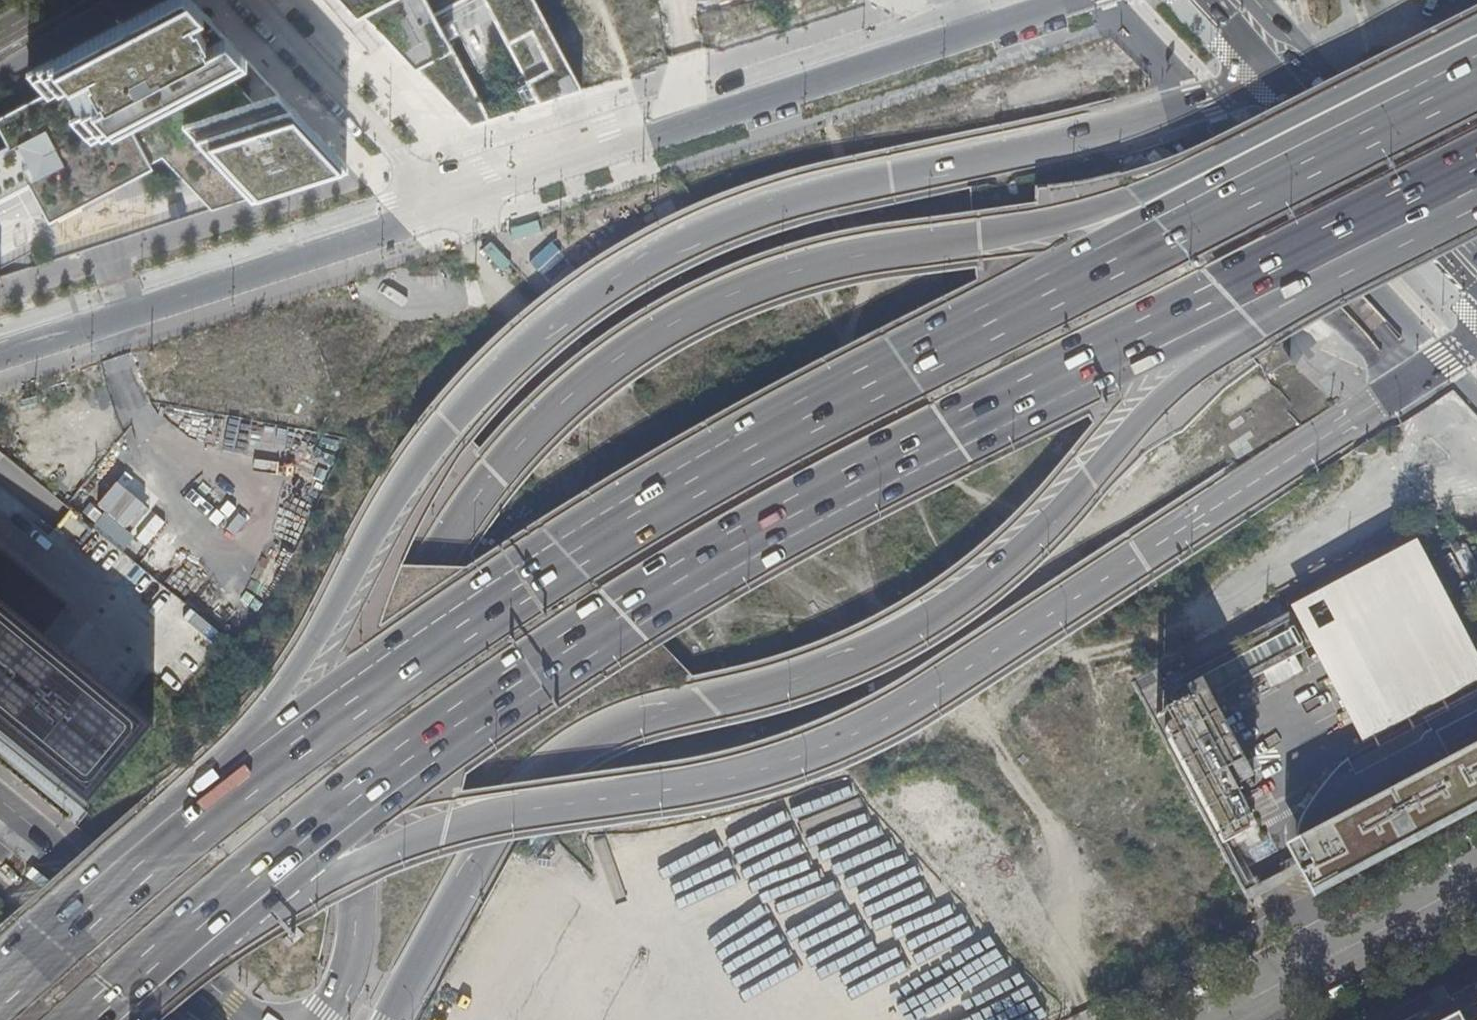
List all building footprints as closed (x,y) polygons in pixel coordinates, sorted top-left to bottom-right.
[(194,0),(164,0),(31,70),(50,90),(0,116),(0,121),(12,144),(0,151),(0,278),(346,165),(194,0)] [(582,88),(550,28),(536,0),(357,0),(470,124),(582,88)] [(1362,737),(1476,677),(1476,644),(1418,533),(1290,600),(1362,737)] [(0,605),(0,736),(86,807),(151,728),(0,605)] [(1281,618),(1159,683),(1173,710),(1153,720),(1220,847),(1254,828),(1229,780),(1235,777),(1188,688),(1186,689),(1186,688),(1209,675),(1220,696),(1303,652),(1292,629),(1288,631),(1281,618)] [(1476,736),(1476,684),(1423,712),(1429,724),(1353,765),(1347,754),(1332,766),(1319,781),(1308,797),(1300,813),(1296,823),(1296,829),(1476,736)] [(1287,838),(1313,894),(1476,806),(1476,738),(1287,838)] [(1476,1002),(1476,982),(1405,1019),(1444,1019),(1476,1002)] [(1444,1019),(1476,1019),(1476,1002),(1444,1019)]
